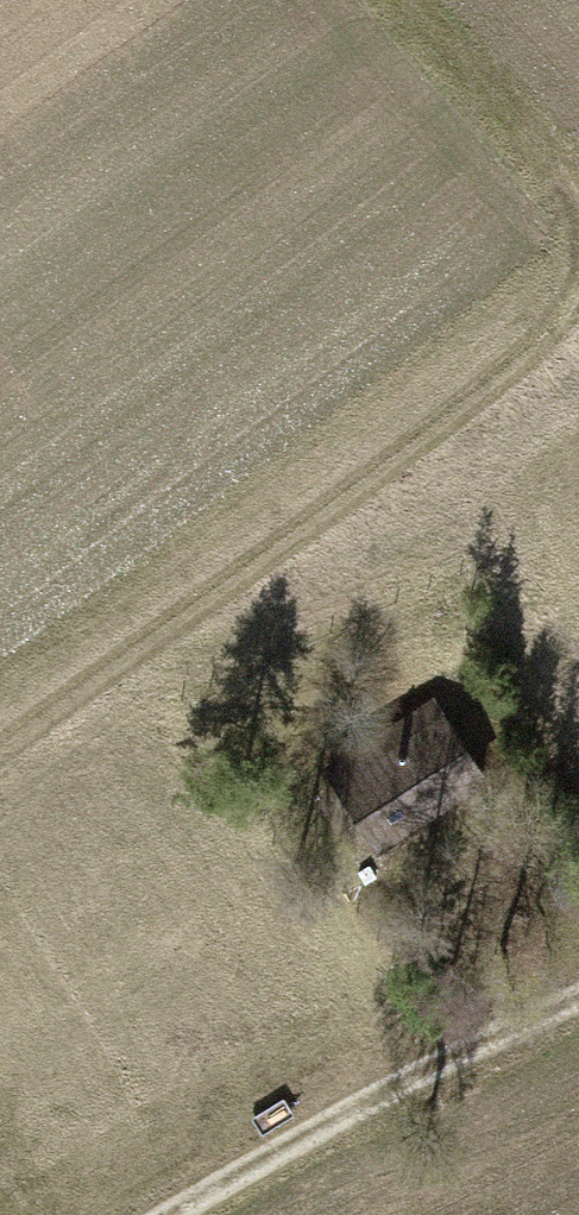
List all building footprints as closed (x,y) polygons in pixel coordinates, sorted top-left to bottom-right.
[(480,779),(445,722),(389,757),(379,740),(333,769),(364,819),(394,800),(409,824),(480,779)]
